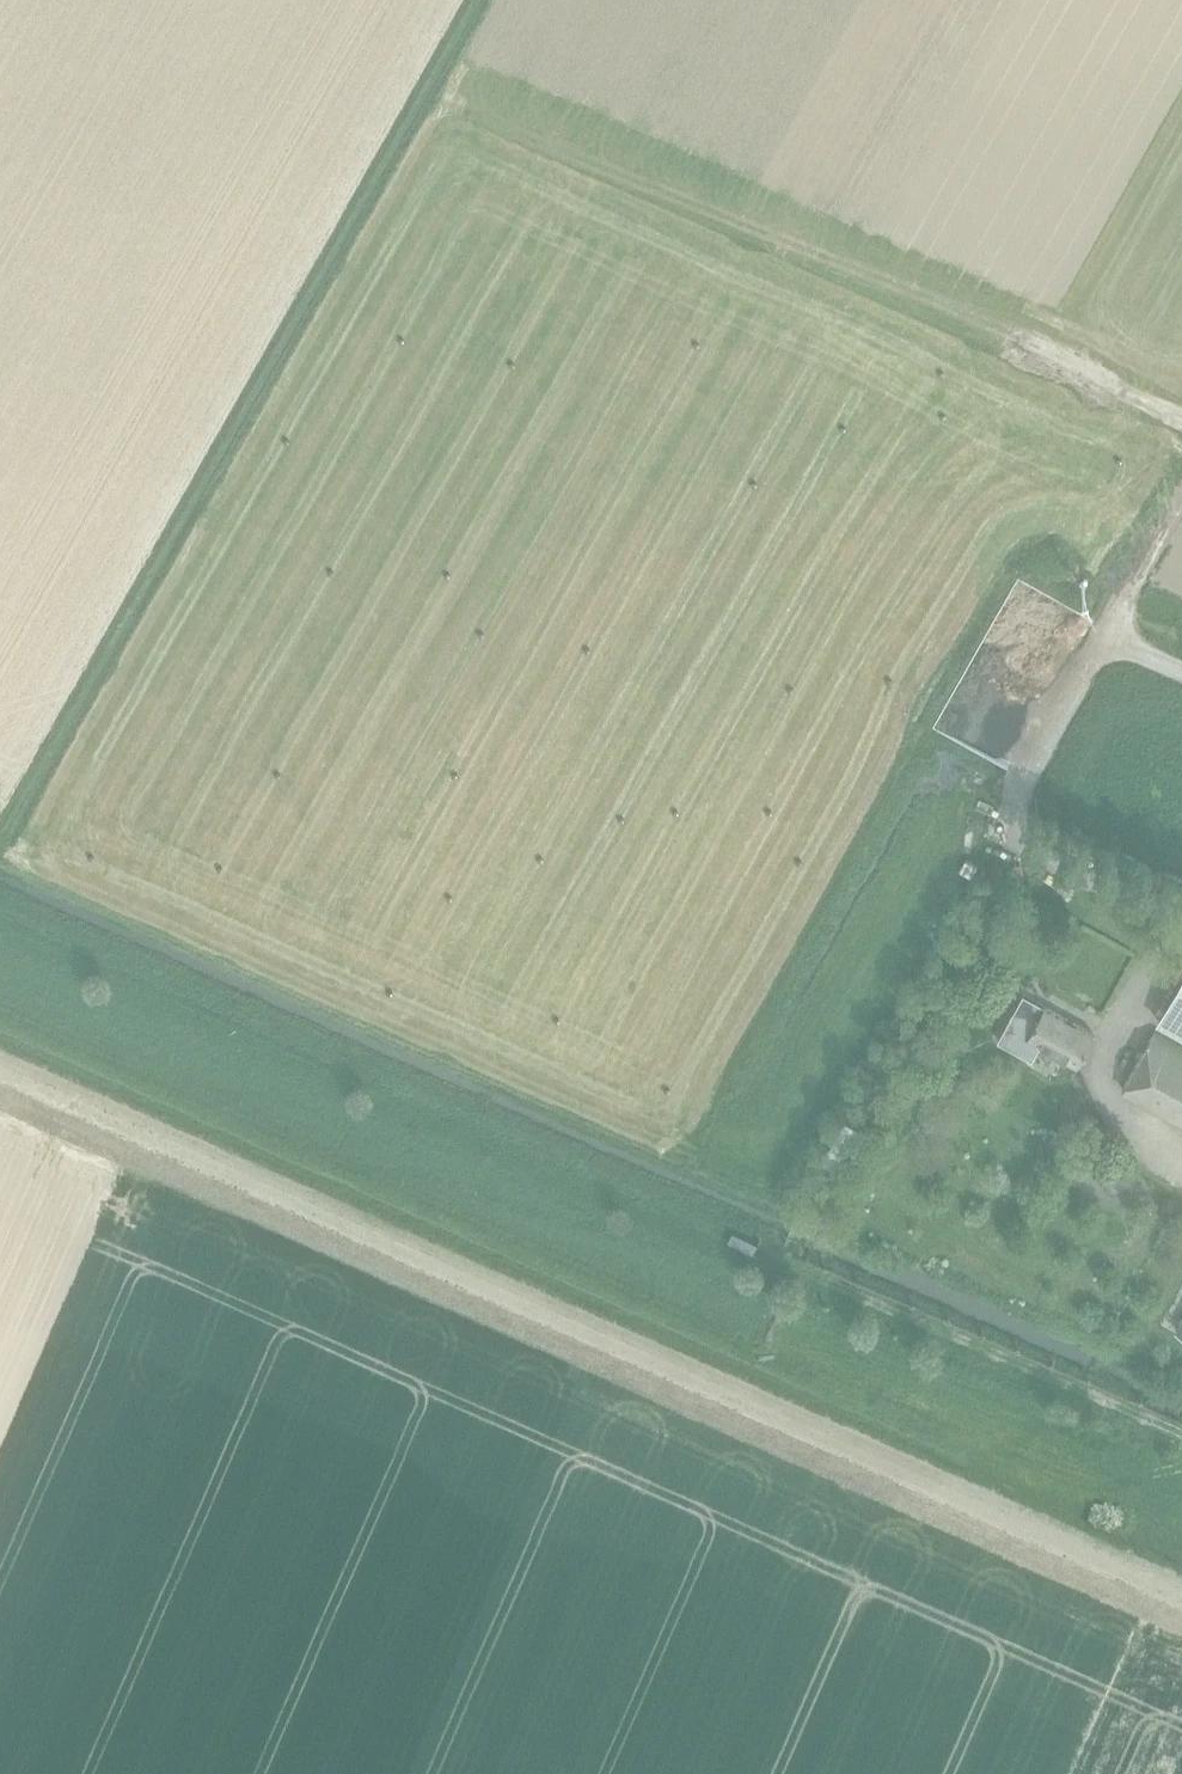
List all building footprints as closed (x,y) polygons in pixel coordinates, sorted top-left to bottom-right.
[(1159,1021),(1181,1034),(1181,979),(1159,1021)] [(1094,1036),(1093,1035),(1024,995),(998,1039),(1031,1058),(1040,1043),(1078,1064),(1094,1036)] [(1153,1028),(1120,1087),(1181,1122),(1181,1044),(1153,1028)] [(829,1224),(837,1208),(826,1203),(818,1218),(829,1224)]
